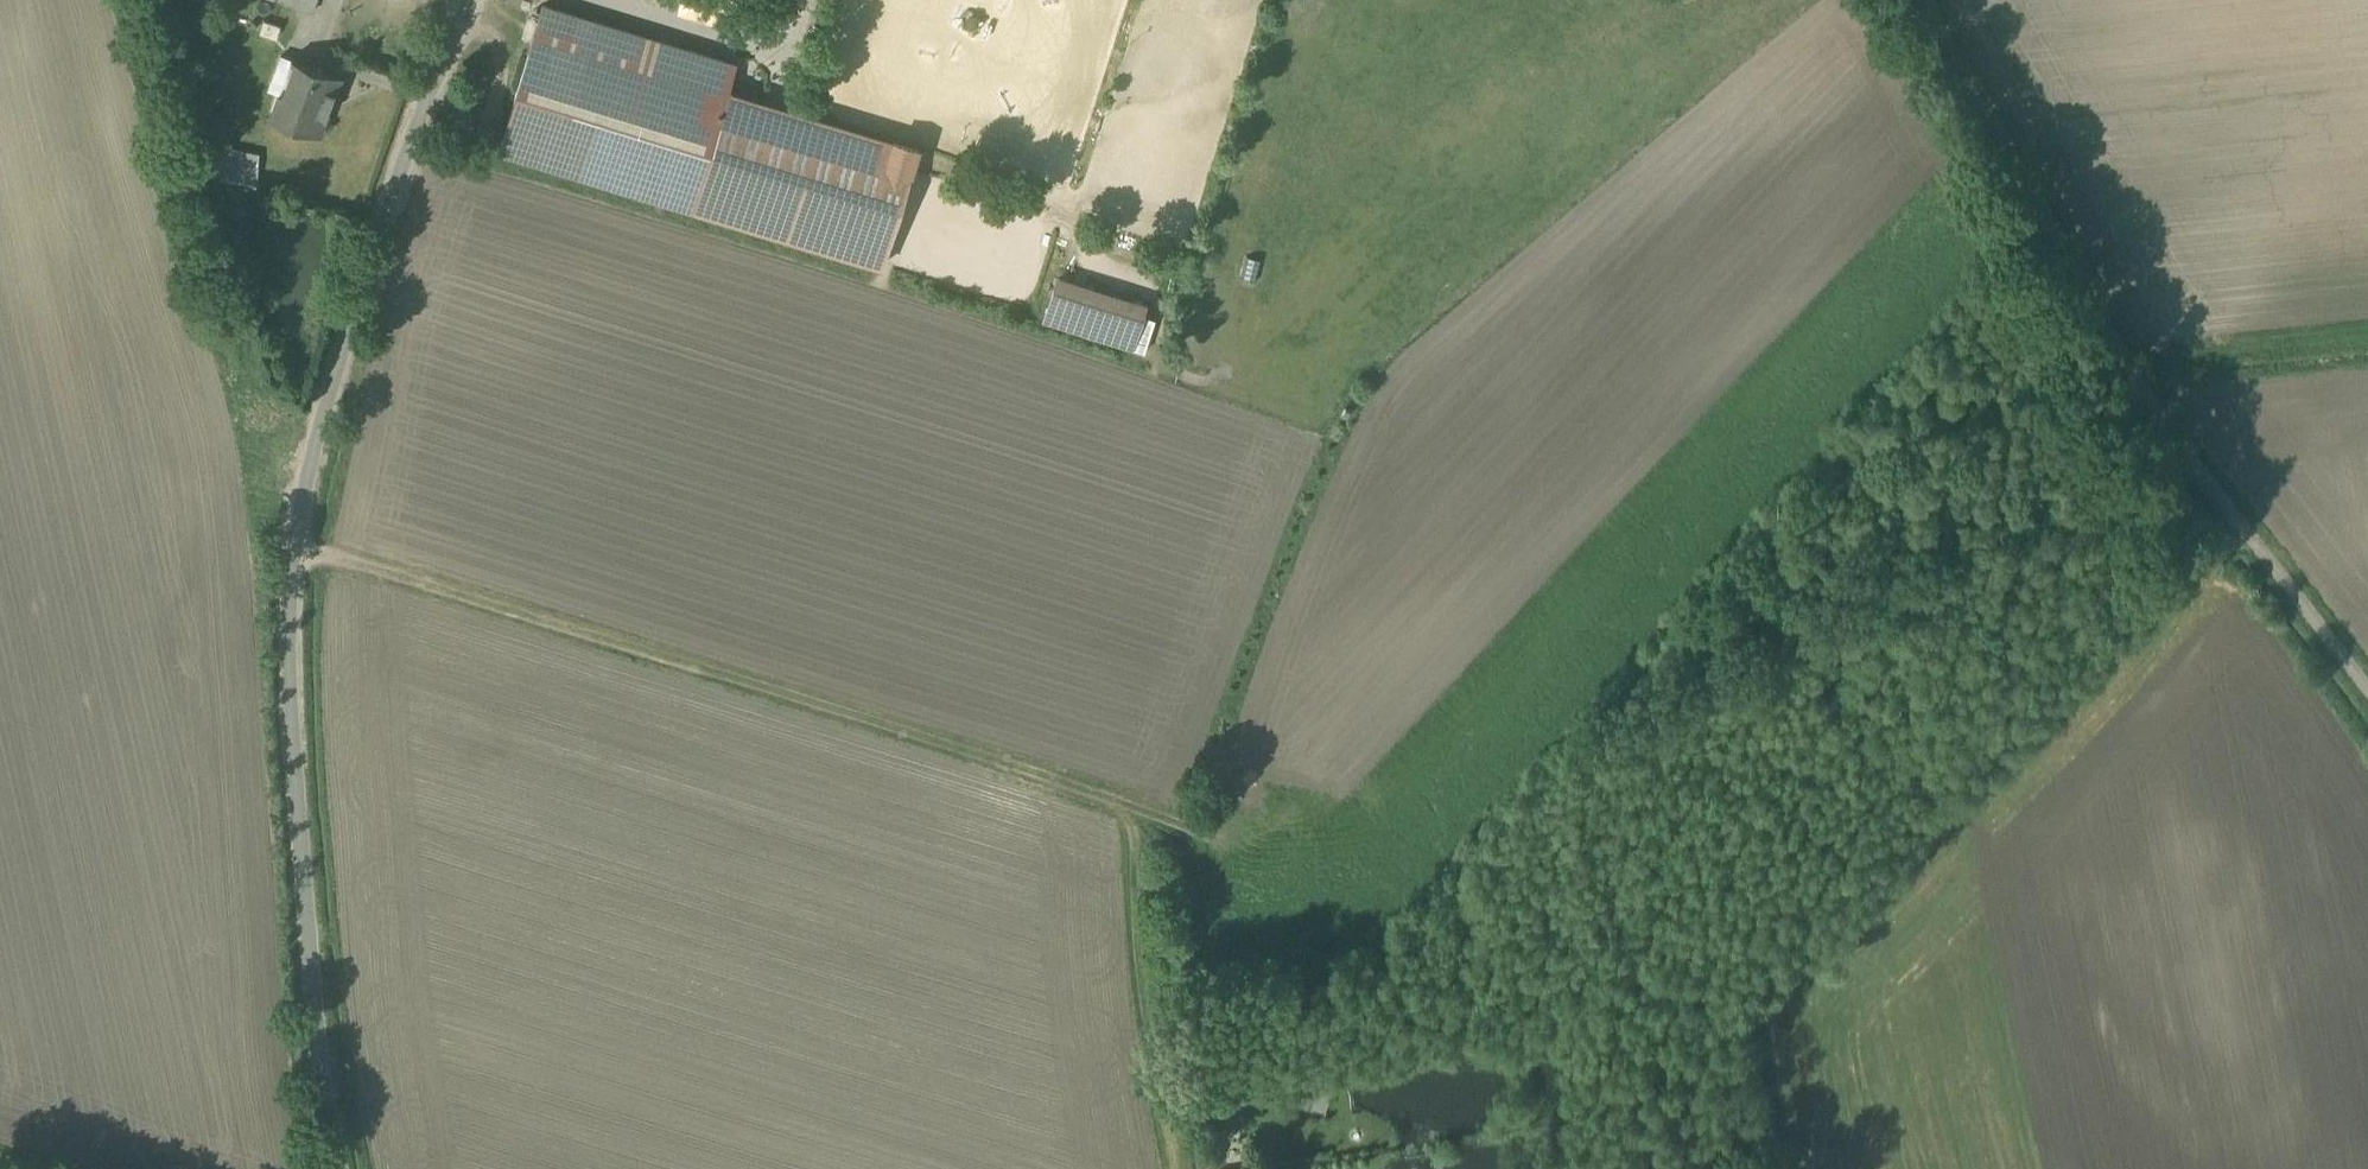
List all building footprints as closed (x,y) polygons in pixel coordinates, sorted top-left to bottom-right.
[(669,40),(542,3),(498,154),(886,269),(922,146),(732,90),(737,73),(741,62),(669,40)] [(323,137),(346,79),(291,58),(269,115),(323,137)] [(1152,305),(1058,278),(1045,324),(1138,351),(1152,305)]
